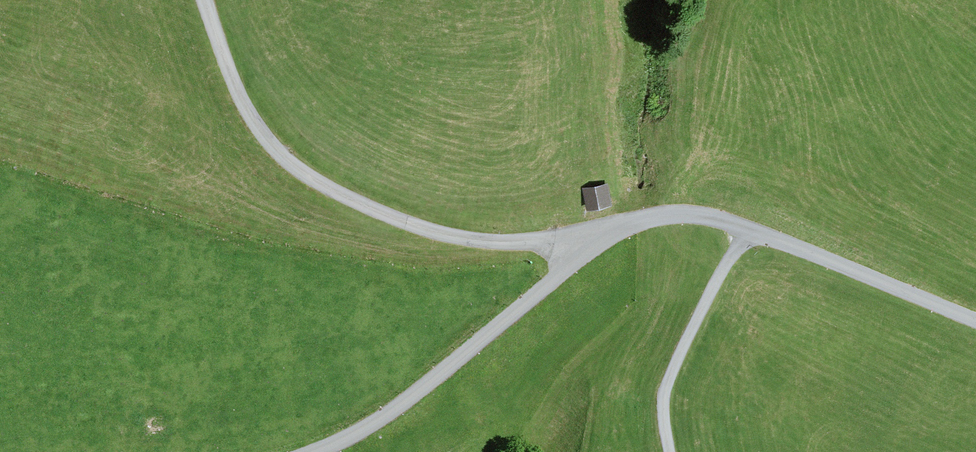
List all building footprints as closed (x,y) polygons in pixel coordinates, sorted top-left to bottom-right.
[(614,187),(591,192),(595,212),(619,206),(614,187)]
